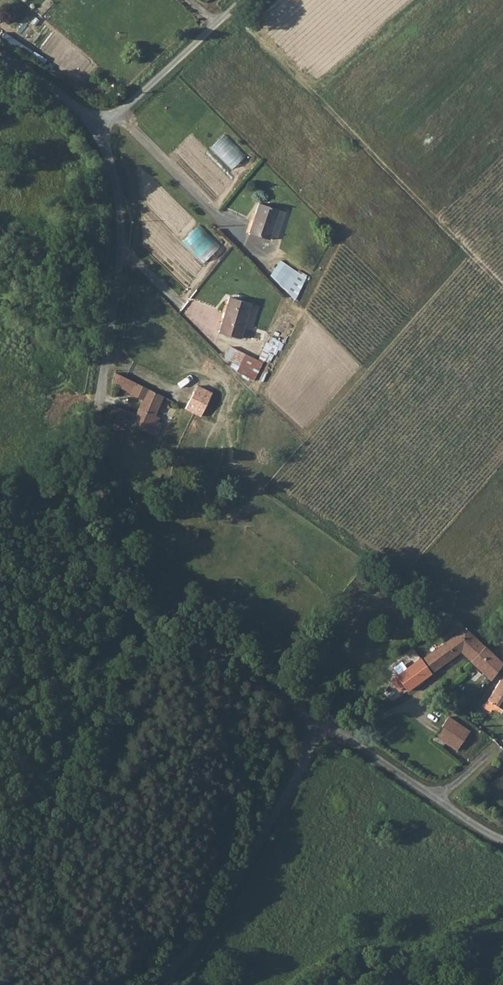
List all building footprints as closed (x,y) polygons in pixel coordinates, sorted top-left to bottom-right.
[(213,147),(234,169),(248,156),(227,134),(213,147)] [(258,203),(251,234),(270,239),(271,235),(279,237),(286,210),(258,203)] [(206,262),(222,246),(201,225),(185,241),(206,262)] [(282,260),(270,279),(299,296),(310,277),(282,260)] [(231,296),(218,330),(238,338),(241,330),(249,333),(259,307),(231,296)] [(247,378),(256,359),(244,353),(235,372),(247,378)] [(155,415),(163,396),(114,372),(112,383),(141,399),(134,414),(112,406),(108,405),(106,421),(110,424),(111,419),(157,436),(162,424),(157,421),(159,418),(155,415)] [(197,387),(186,409),(201,418),(212,393),(197,387)] [(460,651),(469,659),(482,646),(464,628),(422,657),(421,655),(418,657),(419,658),(430,673),(460,651)] [(500,664),(482,646),(469,659),(489,679),(500,664)] [(430,673),(419,658),(389,679),(397,690),(402,686),(406,690),(430,673)] [(481,708),(496,718),(502,707),(502,676),(481,708)] [(458,724),(448,716),(441,726),(451,733),(458,724)] [(451,733),(462,741),(468,731),(458,724),(451,733)] [(462,741),(451,733),(441,726),(434,735),(444,742),(456,750),(462,741)] [(440,747),(444,742),(434,735),(431,740),(440,747)]
